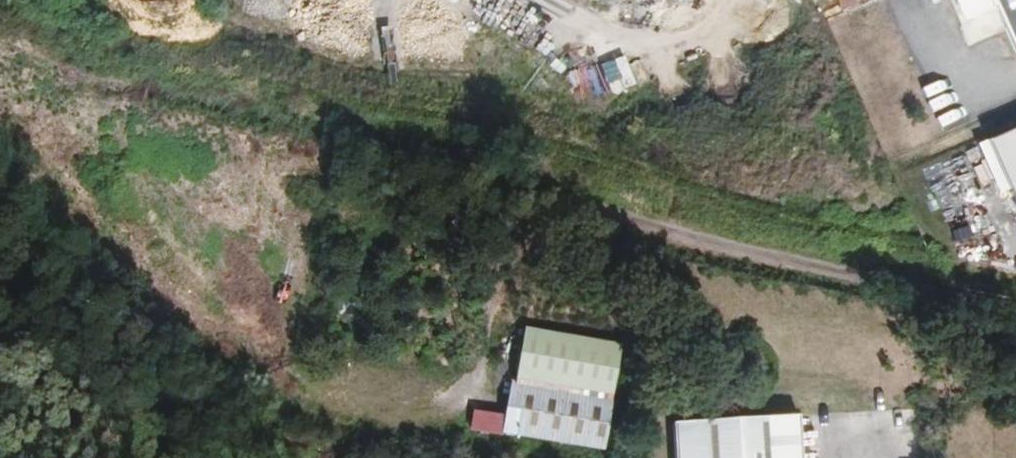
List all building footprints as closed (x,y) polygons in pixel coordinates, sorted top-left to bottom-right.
[(1015,43),(1015,0),(997,0),(1015,43)] [(992,144),(1015,198),(1015,133),(992,144)] [(508,397),(607,411),(614,362),(515,348),(508,397)] [(500,453),(535,457),(601,457),(606,416),(507,403),(500,453)] [(798,420),(669,427),(671,457),(800,457),(798,420)]
